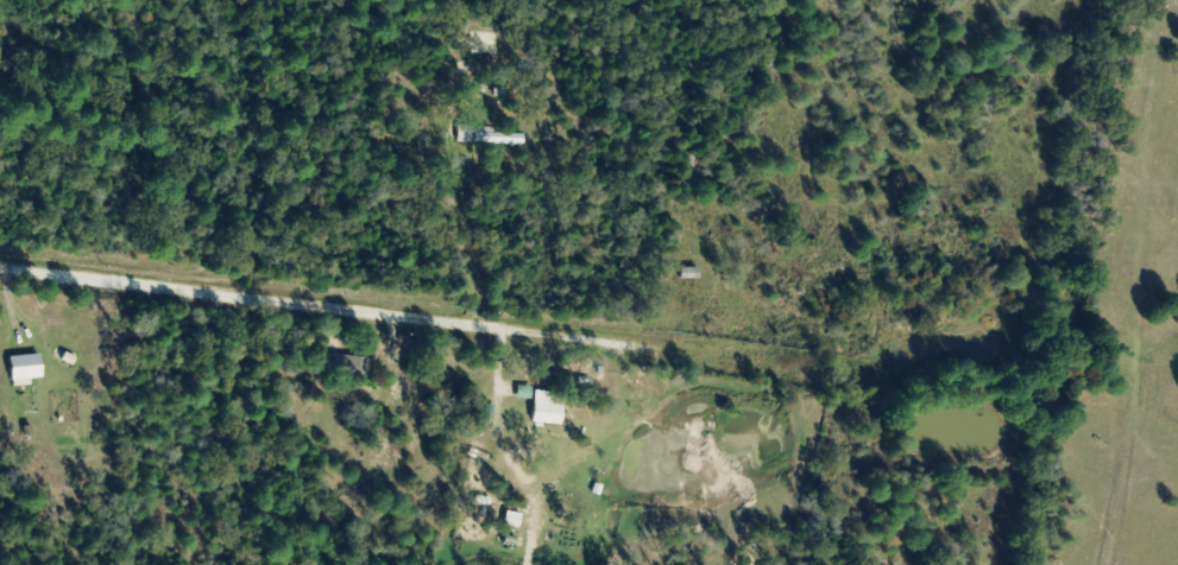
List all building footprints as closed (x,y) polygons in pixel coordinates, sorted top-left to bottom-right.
[(456,144),(521,144),(521,133),(492,133),(492,127),(456,127),(456,144)] [(696,278),(696,268),(678,268),(678,278),(696,278)] [(367,381),(370,359),(340,356),(341,339),(328,338),(324,376),(367,381)] [(38,379),(38,352),(19,352),(19,356),(8,357),(9,379),(38,379)] [(530,424),(554,424),(554,391),(530,391),(530,424)]
